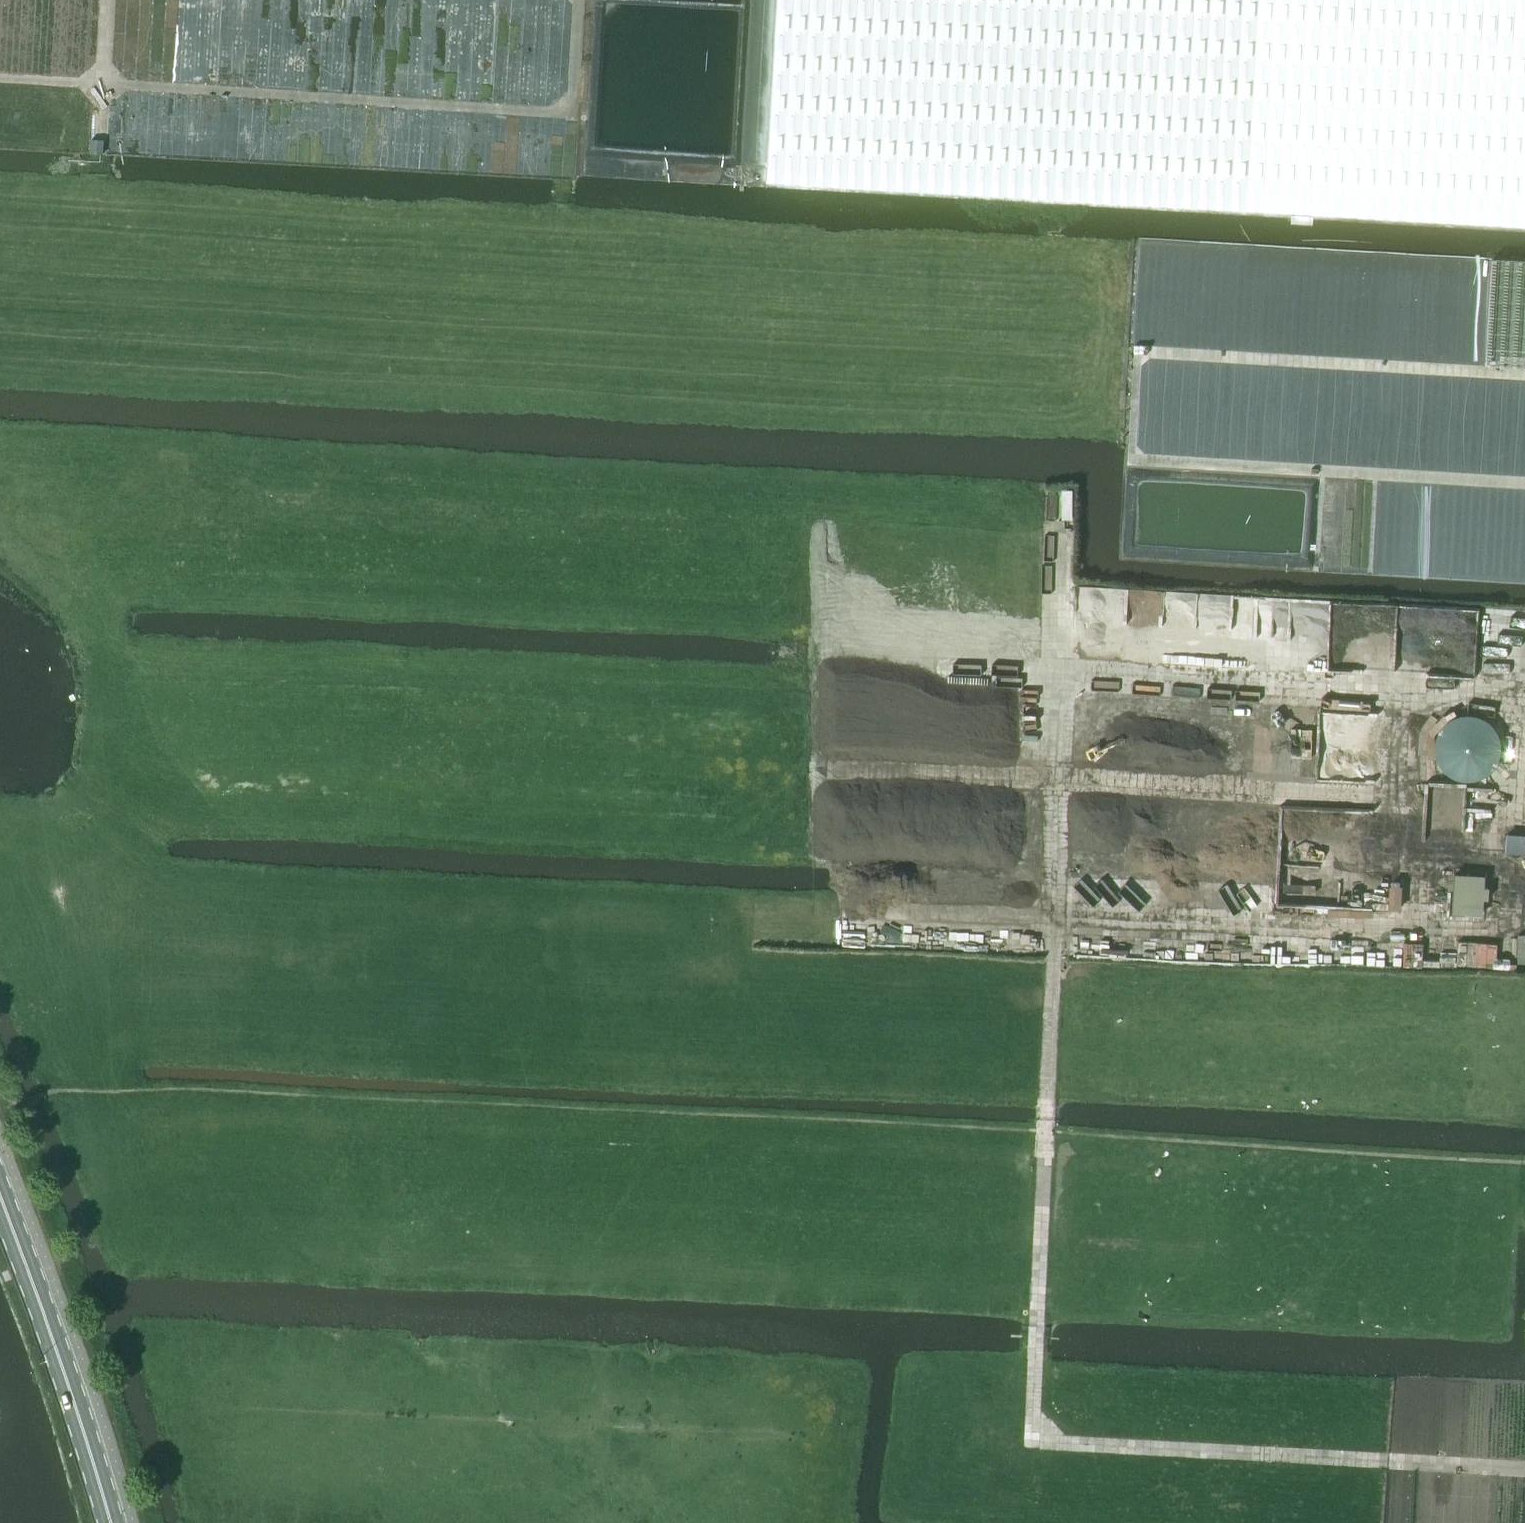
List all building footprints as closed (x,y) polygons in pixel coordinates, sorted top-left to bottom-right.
[(1258,0),(777,0),(767,182),(1246,210),(1258,0)] [(1246,210),(1524,226),(1524,0),(1258,0),(1246,210)] [(91,139),(90,154),(103,155),(104,140),(91,139)] [(1492,260),(1486,366),(1524,368),(1524,262),(1492,260)] [(1466,782),(1469,782),(1472,781),(1475,781),(1478,780),(1482,779),(1484,777),(1487,776),(1489,774),(1492,772),(1494,769),(1496,766),(1498,762),(1499,759),(1500,757),(1501,753),(1501,749),(1501,746),(1500,742),(1499,738),(1499,736),(1498,734),(1497,733),(1496,731),(1494,728),(1493,727),(1490,724),(1487,721),(1483,719),(1479,718),(1476,716),(1471,716),(1467,716),(1463,716),(1459,717),(1457,717),(1454,718),(1453,719),(1450,721),(1447,723),(1444,725),(1442,729),(1440,730),(1439,733),(1438,735),(1437,737),(1436,740),(1435,742),(1435,746),(1435,748),(1435,750),(1435,752),(1435,754),(1436,756),(1436,759),(1438,763),(1439,765),(1441,767),(1442,769),(1444,771),(1447,774),(1448,775),(1451,777),(1456,779),(1459,781),(1463,781),(1466,782)]
